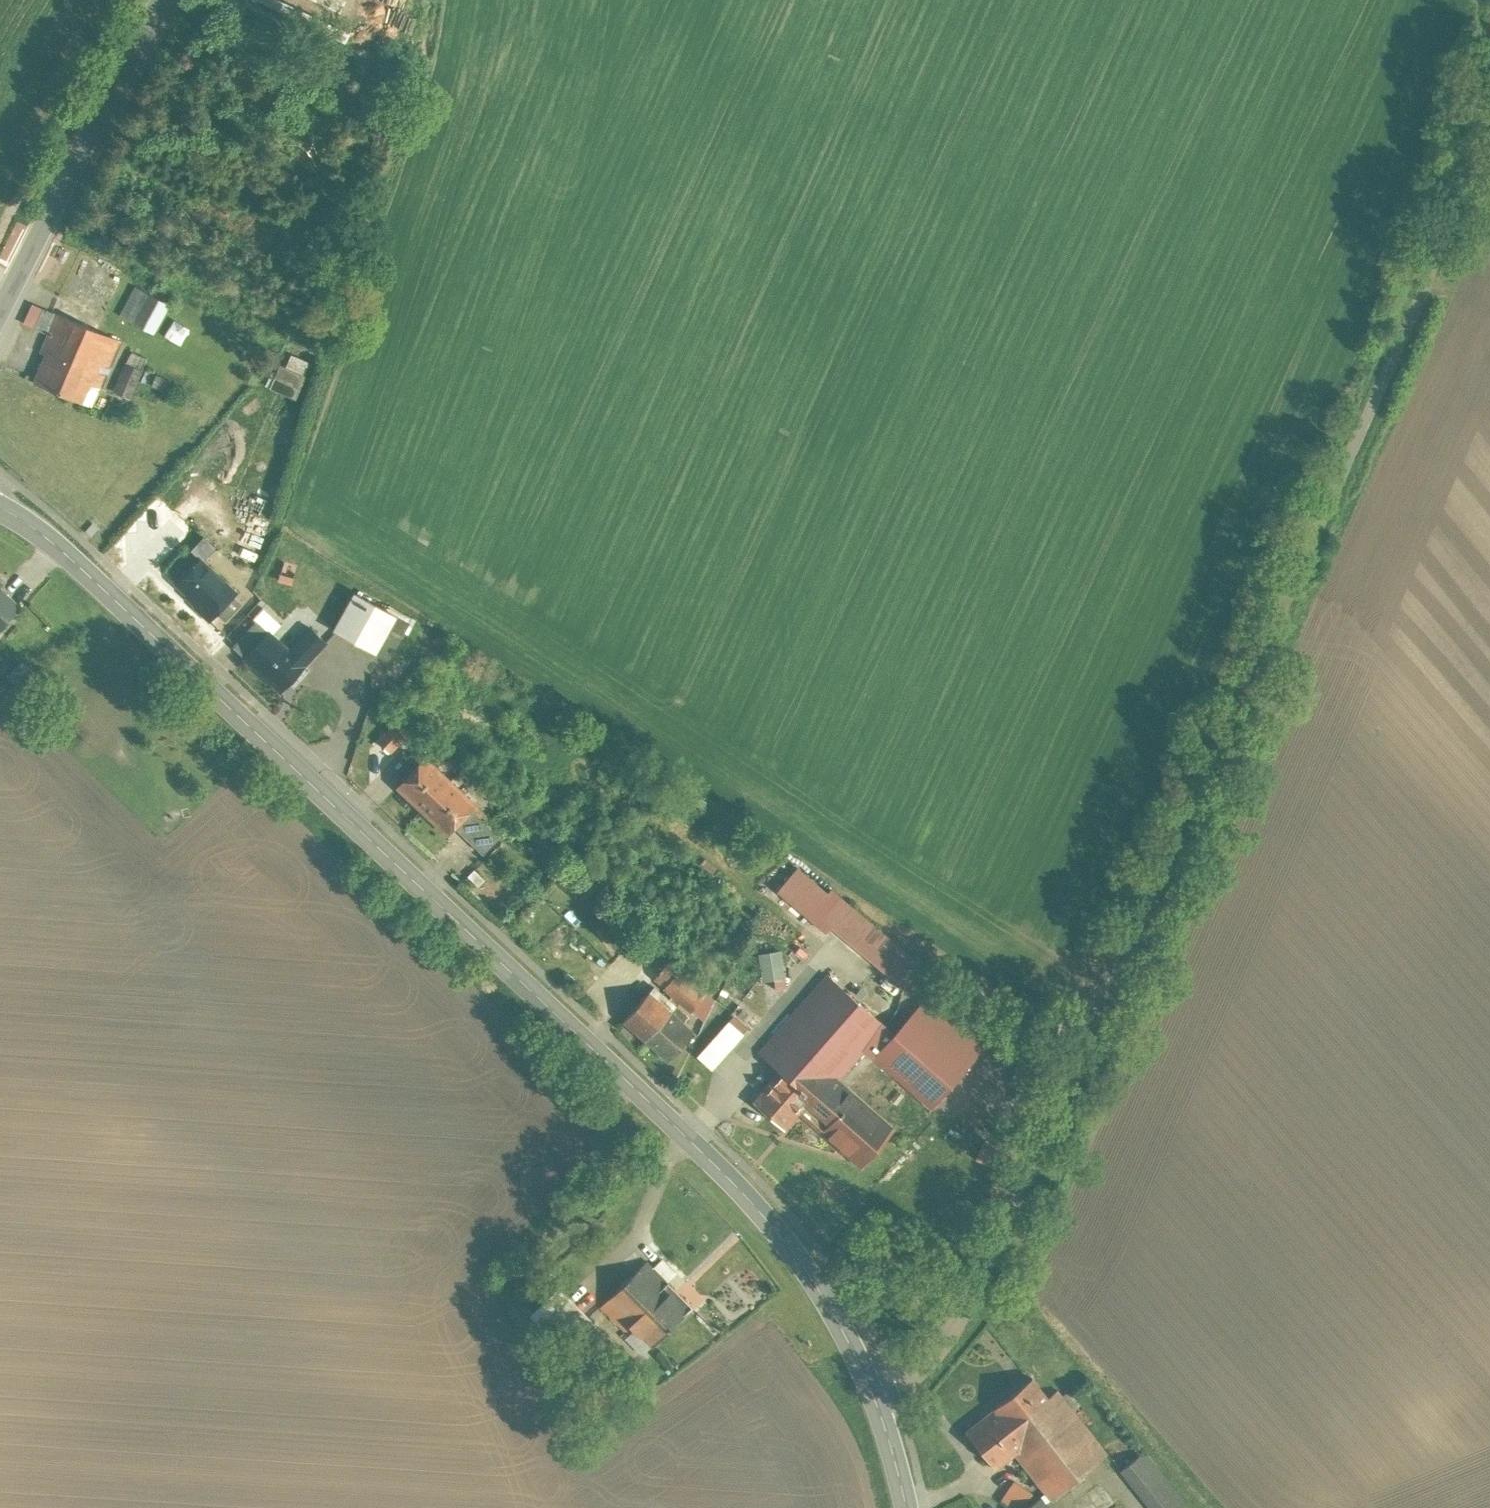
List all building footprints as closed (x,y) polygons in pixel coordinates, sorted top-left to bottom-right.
[(345,0),(344,0),(298,0),(297,2),(306,6),(304,9),(322,16),(325,9),(339,15),(345,0)] [(133,288),(118,319),(154,337),(169,306),(133,288)] [(38,302),(29,323),(53,334),(62,313),(38,302)] [(125,340),(62,313),(53,334),(34,379),(96,406),(125,340)] [(180,349),(190,331),(173,322),(163,339),(180,349)] [(268,390),(294,401),(310,364),(290,356),(284,369),(278,366),(268,390)] [(129,368),(123,399),(134,401),(140,371),(129,368)] [(280,522),(256,511),(236,552),(259,564),(280,522)] [(246,592),(206,556),(179,585),(219,621),(246,592)] [(4,586),(0,590),(0,633),(25,606),(4,586)] [(403,614),(360,592),(341,629),(384,651),(403,614)] [(261,622),(238,646),(285,691),(334,641),(317,625),(295,647),(276,628),(272,633),(261,622)] [(415,732),(400,719),(382,738),(396,752),(415,732)] [(456,781),(431,757),(402,787),(427,811),(456,781)] [(482,804),(456,781),(427,811),(452,835),(459,828),(477,809),(482,804)] [(477,809),(459,828),(488,854),(506,836),(477,809)] [(847,892),(827,917),(906,984),(927,959),(847,892)] [(786,950),(764,953),(767,980),(789,977),(786,950)] [(677,959),(660,977),(695,1010),(707,996),(685,976),(690,971),(677,959)] [(829,973),(767,1049),(788,1067),(820,1093),(829,1100),(843,1082),(868,1052),(891,1024),(829,973)] [(656,991),(628,1021),(650,1040),(677,1010),(656,991)] [(989,1045),(930,997),(901,1032),(879,1060),(937,1108),(989,1045)] [(677,1010),(650,1040),(672,1060),(699,1030),(677,1010)] [(731,1015),(693,1057),(708,1071),(747,1028),(731,1015)] [(868,1052),(879,1060),(901,1032),(891,1024),(868,1052)] [(759,1103),(791,1129),(804,1114),(820,1093),(788,1067),(759,1103)] [(804,1114),(868,1165),(898,1127),(843,1082),(829,1100),(820,1093),(804,1114)] [(653,1261),(606,1307),(652,1353),(698,1307),(653,1261)] [(566,1288),(536,1314),(566,1347),(596,1321),(566,1288)] [(1039,1377),(972,1430),(1000,1467),(1019,1452),(1056,1499),(1114,1453),(1063,1388),(1054,1395),(1039,1377)] [(1127,1469),(1157,1507),(1182,1507),(1190,1502),(1151,1451),(1127,1469)] [(1007,1501),(1018,1507),(1029,1507),(1039,1494),(1021,1481),(1007,1501)] [(1034,1507),(1057,1507),(1048,1497),(1034,1507)]
